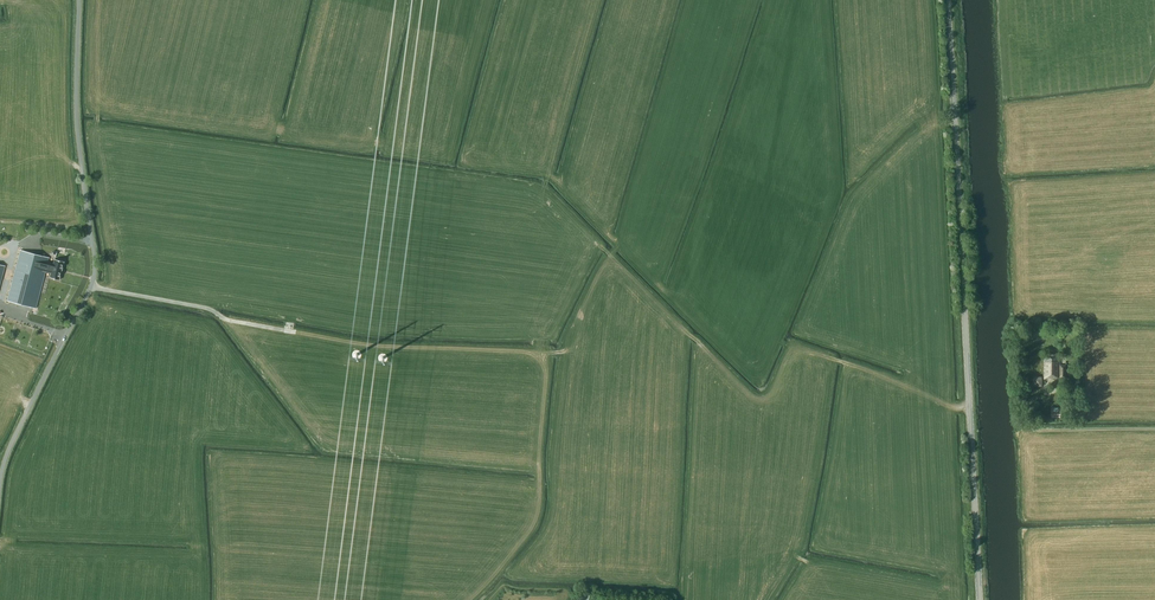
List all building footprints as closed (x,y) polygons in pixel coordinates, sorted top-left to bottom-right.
[(36,308),(45,271),(51,273),(50,277),(59,280),(64,261),(54,259),(53,263),(48,262),(49,258),(20,250),(7,301),(36,308)] [(1058,354),(1045,353),(1045,359),(1044,359),(1044,378),(1054,378),(1054,377),(1066,377),(1066,365),(1060,364),(1060,361),(1058,361),(1058,354)] [(1033,376),(1033,387),(1043,387),(1043,376),(1033,376)] [(1061,407),(1051,408),(1051,416),(1061,416),(1061,407)]
